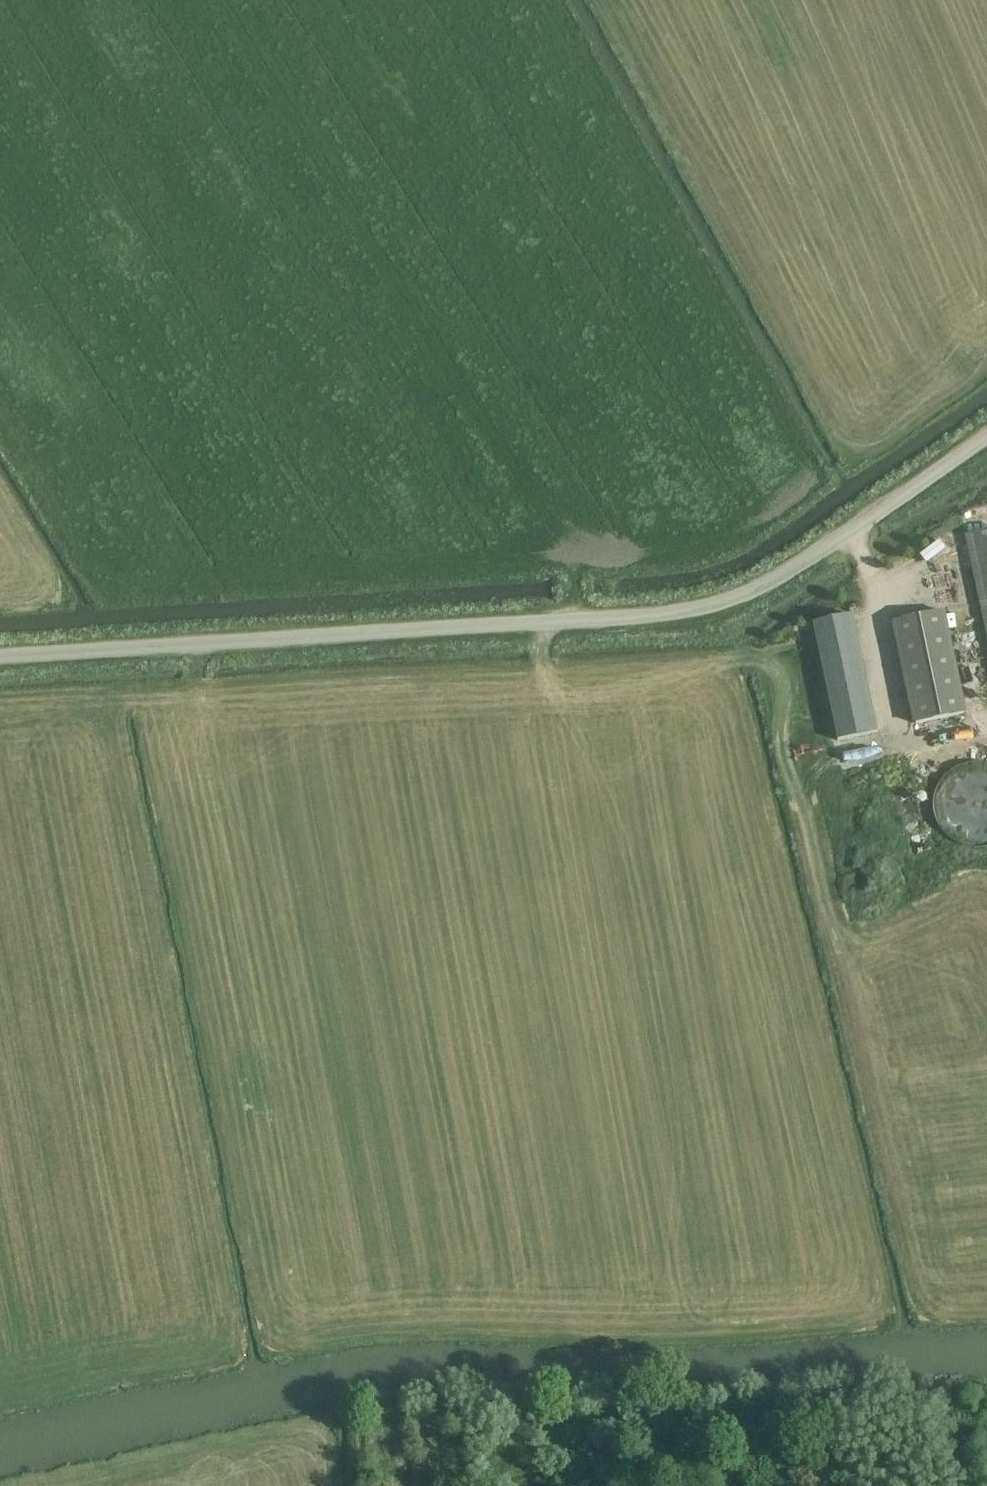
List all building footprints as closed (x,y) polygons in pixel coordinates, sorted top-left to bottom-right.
[(966,534),(986,636),(986,529),(966,534)] [(945,611),(891,622),(913,723),(966,712),(945,611)] [(851,613),(811,621),(834,739),(874,731),(851,613)] [(978,849),(983,848),(986,847),(986,763),(984,763),(981,762),(978,762),(973,762),(970,762),(966,763),(962,765),(957,767),(953,769),(950,771),(947,773),(945,775),(944,777),(943,778),(941,781),(938,785),(937,788),(936,791),(934,796),(934,799),(933,802),(933,805),(933,809),(934,812),(934,815),(935,818),(936,820),(937,823),(938,826),(940,829),(942,832),(945,835),(949,839),(952,841),(954,843),(957,844),(960,846),(963,847),(967,847),(970,848),(973,848),(978,849)]
